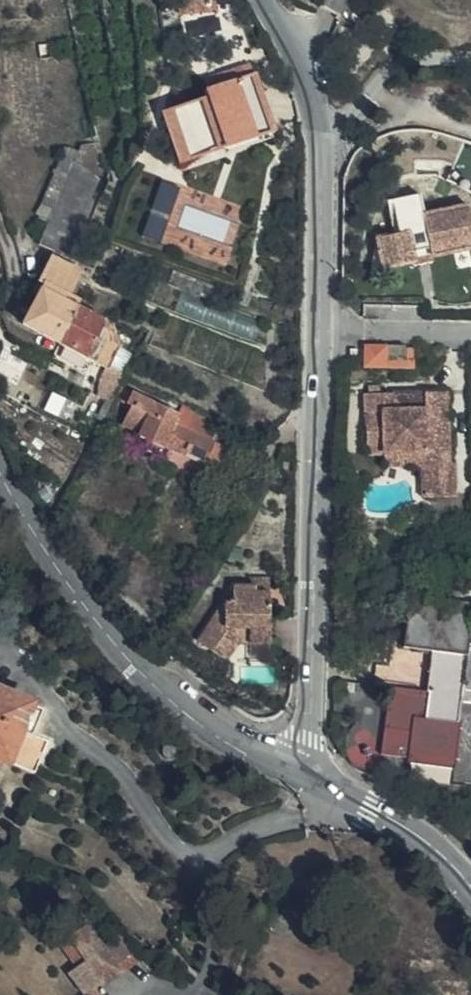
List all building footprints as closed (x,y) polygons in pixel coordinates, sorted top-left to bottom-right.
[(211,1),(174,2),(174,17),(211,16),(211,1)] [(407,37),(398,23),(390,29),(400,42),(407,37)] [(428,35),(419,25),(411,31),(419,41),(428,35)] [(273,135),(253,77),(251,78),(248,68),(233,72),(236,83),(206,93),(203,94),(205,101),(161,116),(178,167),(273,135)] [(233,72),(202,82),(206,93),(236,83),(233,72)] [(72,265),(83,237),(104,186),(72,174),(40,251),(72,265)] [(396,186),(402,220),(397,221),(380,224),(381,233),(380,233),(379,233),(379,234),(378,234),(378,235),(377,235),(377,236),(373,262),(387,259),(386,254),(417,248),(415,237),(470,228),(470,193),(448,198),(448,197),(429,200),(425,181),(396,186)] [(397,221),(402,220),(396,186),(391,186),(397,221)] [(415,237),(417,248),(418,252),(435,249),(435,244),(470,238),(470,228),(415,237)] [(58,348),(74,315),(63,309),(79,277),(70,273),(47,262),(32,294),(37,296),(20,328),(58,348)] [(110,333),(74,315),(58,348),(107,371),(117,350),(105,344),(110,333)] [(409,366),(409,348),(409,345),(393,345),(392,341),(363,340),(363,356),(363,365),(409,366)] [(118,395),(124,383),(126,380),(107,371),(100,388),(118,395)] [(393,398),(392,382),(366,382),(367,441),(384,440),(400,440),(400,452),(418,452),(418,483),(449,483),(449,451),(443,452),(442,381),(423,381),(424,398),(393,398)] [(423,381),(392,382),(393,398),(424,398),(423,381)] [(185,453),(206,462),(215,445),(211,443),(218,430),(181,414),(178,420),(128,398),(123,408),(128,410),(120,428),(141,437),(140,440),(164,450),(165,448),(183,456),(185,453)] [(400,440),(384,440),(384,453),(400,452),(400,440)] [(215,445),(206,462),(202,472),(218,478),(230,452),(215,445)] [(428,639),(461,643),(456,676),(470,679),(470,632),(463,631),(467,600),(443,596),(443,590),(422,588),(421,594),(405,593),(399,635),(428,639)] [(249,610),(267,612),(268,590),(250,589),(249,600),(249,610)] [(271,612),(267,612),(249,610),(249,600),(224,598),(222,615),(208,614),(195,636),(211,646),(225,623),(239,625),(248,626),(248,636),(268,638),(271,612)] [(225,623),(211,646),(222,653),(239,625),(225,623)] [(267,657),(268,638),(248,636),(246,656),(267,657)] [(451,712),(455,689),(470,691),(470,679),(456,676),(461,643),(428,639),(422,680),(425,681),(422,707),(451,712)] [(454,713),(451,712),(422,707),(425,681),(422,680),(383,676),(374,742),(401,746),(400,751),(447,759),(454,713)] [(32,776),(46,743),(32,738),(41,716),(0,698),(0,762),(32,776)] [(91,991),(138,961),(120,935),(103,946),(88,924),(57,946),(68,962),(59,969),(79,994),(94,994),(91,991)]
